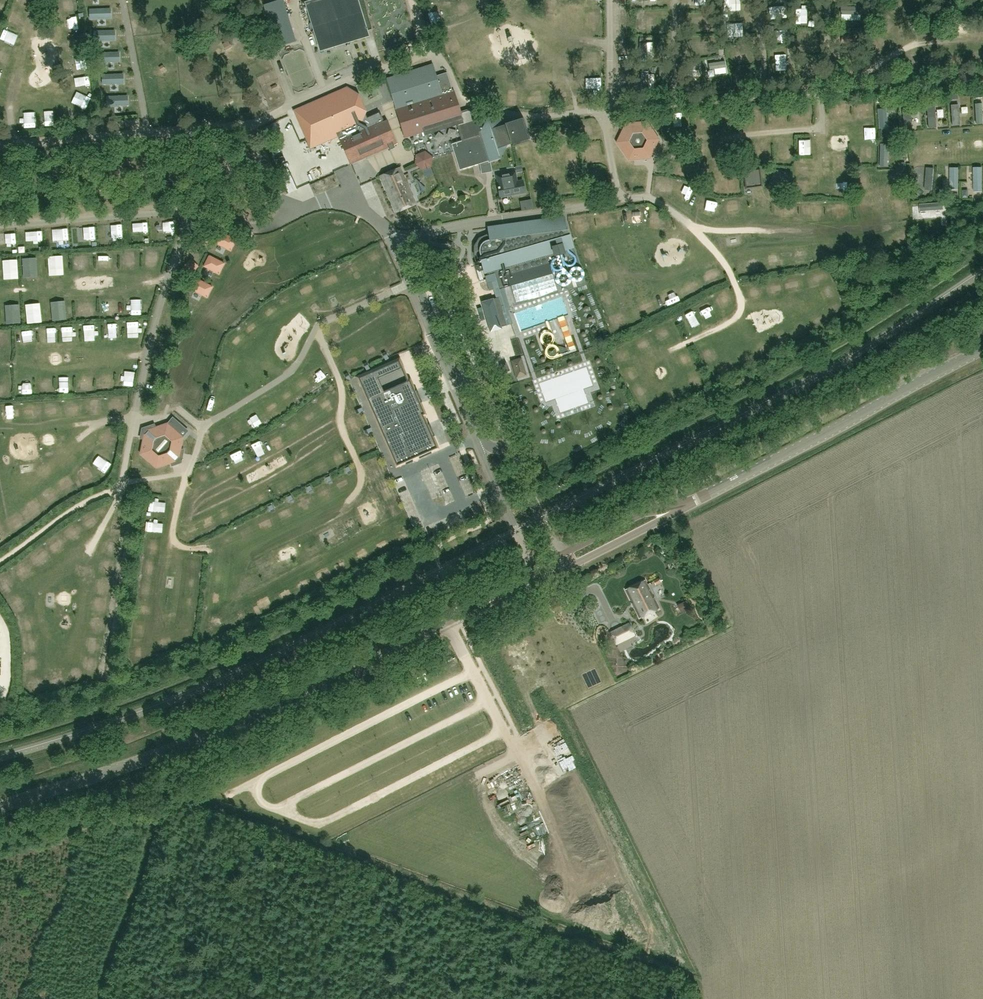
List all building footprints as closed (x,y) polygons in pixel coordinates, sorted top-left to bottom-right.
[(264,4),(277,47),(295,42),(282,0),(277,0),(264,4)] [(305,2),(320,52),(369,36),(367,30),(358,0),(312,0),(305,2)] [(738,1),(727,0),(727,12),(738,13),(738,1)] [(891,10),(898,16),(904,10),(897,3),(891,10)] [(861,13),(861,5),(840,6),(841,14),(861,13)] [(105,9),(90,9),(90,18),(106,18),(105,9)] [(18,14),(14,21),(22,26),(26,20),(18,14)] [(643,19),(644,31),(656,30),(655,18),(643,19)] [(695,19),(695,28),(710,28),(710,19),(695,19)] [(881,30),(895,34),(898,23),(884,19),(881,30)] [(529,35),(538,36),(541,26),(531,24),(529,35)] [(110,31),(94,31),(94,40),(110,40),(110,31)] [(598,48),(597,33),(587,33),(588,49),(598,48)] [(576,48),(577,36),(567,36),(567,48),(576,48)] [(855,38),(844,37),(844,45),(855,46),(855,38)] [(228,40),(222,43),(225,49),(231,46),(228,40)] [(472,51),(478,58),(483,55),(477,47),(472,51)] [(114,52),(98,53),(98,62),(114,62),(114,52)] [(857,53),(846,52),(845,60),(857,61),(857,53)] [(11,69),(17,60),(8,54),(2,63),(11,69)] [(583,66),(593,66),(592,56),(582,56),(583,66)] [(737,64),(756,63),(755,56),(737,57),(737,64)] [(725,73),(722,62),(712,64),(714,76),(725,73)] [(447,73),(436,76),(433,64),(387,79),(396,110),(403,131),(407,130),(408,133),(409,136),(424,131),(424,132),(449,124),(457,121),(461,134),(463,141),(452,145),(460,170),(488,161),(488,163),(500,158),(506,147),(530,140),(524,118),(502,124),(500,116),(488,120),(477,114),(469,110),(460,113),(454,91),(453,92),(447,73)] [(83,74),(92,73),(91,65),(82,66),(83,74)] [(852,68),(841,67),(841,75),(852,76),(852,68)] [(538,68),(521,69),(522,80),(538,79),(538,68)] [(118,74),(103,75),(103,84),(119,84),(118,74)] [(94,82),(85,83),(85,92),(95,92),(94,82)] [(594,97),(593,84),(583,84),(584,98),(594,97)] [(344,141),(352,159),(388,144),(387,143),(388,141),(389,138),(390,138),(383,122),(382,122),(377,110),(360,117),(346,86),(293,109),(310,147),(332,138),(330,134),(339,129),(344,140),(344,141)] [(529,89),(532,104),(538,103),(536,88),(529,89)] [(122,96),(107,96),(107,106),(123,105),(122,96)] [(974,105),(975,126),(982,125),(982,110),(982,104),(974,105)] [(781,121),(781,105),(772,105),(771,121),(781,121)] [(799,106),(799,115),(808,115),(807,105),(799,106)] [(959,105),(950,106),(951,127),(960,126),(959,105)] [(754,123),(764,123),(764,107),(754,107),(754,123)] [(732,120),(731,108),(723,109),(723,121),(732,120)] [(887,108),(878,108),(879,129),(888,128),(887,108)] [(935,108),(926,108),(927,129),(936,128),(935,108)] [(68,114),(73,127),(82,123),(76,110),(68,114)] [(696,111),(698,123),(706,122),(704,110),(696,111)] [(910,110),(902,110),(903,131),(911,131),(910,110)] [(46,122),(48,131),(60,129),(58,120),(46,122)] [(650,159),(659,139),(647,122),(624,123),(621,131),(615,142),(628,160),(634,160),(650,159)] [(40,133),(39,123),(28,123),(29,134),(40,133)] [(863,126),(863,135),(876,135),(876,126),(863,126)] [(801,138),(803,148),(812,146),(810,136),(801,138)] [(284,140),(288,162),(294,161),(290,139),(284,140)] [(890,143),(882,144),(883,165),(891,164),(890,143)] [(795,153),(794,145),(784,145),(784,154),(795,153)] [(584,160),(596,159),(595,146),(583,147),(584,160)] [(416,154),(414,163),(415,164),(422,171),(431,167),(433,157),(425,151),(416,154)] [(579,166),(578,153),(569,154),(570,166),(579,166)] [(775,163),(774,154),(762,155),(762,164),(775,163)] [(808,174),(808,163),(798,163),(798,174),(808,174)] [(380,176),(396,212),(416,204),(400,167),(380,176)] [(933,167),(925,168),(926,189),(934,188),(933,167)] [(763,187),(760,168),(742,170),(745,190),(763,187)] [(791,174),(774,168),(768,186),(785,192),(791,174)] [(957,168),(948,169),(949,194),(957,194),(957,168)] [(982,169),(973,170),(974,195),(982,195),(982,169)] [(530,172),(531,182),(540,181),(539,171),(530,172)] [(499,186),(498,186),(500,197),(525,192),(523,181),(517,182),(515,173),(497,176),(499,186)] [(704,187),(714,192),(720,177),(711,173),(704,187)] [(657,176),(657,191),(666,191),(665,176),(657,176)] [(301,183),(297,183),(296,178),(291,178),(292,201),(302,200),(301,183)] [(677,180),(674,189),(682,191),(685,182),(677,180)] [(697,191),(691,205),(699,209),(706,195),(697,191)] [(899,198),(900,209),(910,209),(910,198),(899,198)] [(709,209),(719,211),(722,202),(712,199),(709,209)] [(921,202),(921,211),(942,209),(941,200),(921,202)] [(796,204),(797,218),(806,217),(805,203),(796,204)] [(859,214),(868,213),(867,203),(859,203),(859,214)] [(784,219),(783,204),(773,204),(774,219),(784,219)] [(849,215),(848,204),(838,205),(839,215),(849,215)] [(824,220),(824,205),(815,205),(815,220),(824,220)] [(642,220),(641,210),(632,211),(633,221),(642,220)] [(663,227),(660,210),(650,212),(653,228),(663,227)] [(613,230),(619,230),(618,221),(624,221),(624,211),(612,212),(613,230)] [(321,215),(325,228),(334,225),(331,212),(321,215)] [(602,215),(594,216),(595,230),(602,230),(602,215)] [(564,216),(488,228),(490,241),(485,242),(482,245),(481,248),(480,251),(486,271),(487,270),(488,273),(504,269),(527,263),(526,260),(558,251),(559,254),(560,254),(564,253),(563,250),(568,249),(573,247),(568,229),(566,230),(564,216)] [(311,218),(304,225),(311,233),(318,226),(311,218)] [(574,229),(581,228),(580,218),(573,219),(574,229)] [(169,233),(178,233),(178,225),(169,225),(169,233)] [(134,227),(124,228),(124,238),(135,237),(134,227)] [(144,241),(154,241),(154,227),(144,227),(144,241)] [(78,238),(84,237),(84,241),(94,241),(93,229),(78,230),(78,238)] [(99,229),(99,239),(114,240),(114,229),(99,229)] [(73,230),(60,231),(61,245),(73,245),(73,230)] [(237,239),(221,231),(215,243),(231,251),(237,239)] [(38,233),(38,244),(53,244),(52,232),(38,233)] [(910,232),(901,232),(901,242),(911,242),(910,232)] [(19,234),(20,246),(33,246),(32,233),(19,234)] [(208,243),(199,235),(193,241),(202,249),(208,243)] [(351,241),(357,253),(365,249),(359,237),(351,241)] [(888,238),(881,240),(884,249),(891,247),(888,238)] [(344,241),(334,244),(339,259),(349,256),(344,241)] [(326,247),(315,251),(321,266),(332,262),(326,247)] [(833,248),(834,258),(843,257),(842,247),(833,248)] [(815,252),(817,263),(824,261),(822,250),(815,252)] [(149,261),(159,261),(159,252),(149,252),(149,261)] [(798,253),(790,255),(793,269),(801,268),(798,253)] [(77,255),(77,266),(86,265),(85,254),(77,255)] [(225,263),(209,254),(203,266),(219,274),(225,263)] [(62,257),(49,257),(50,270),(62,269),(62,257)] [(353,260),(359,275),(369,271),(363,257),(353,260)] [(35,258),(23,259),(24,272),(36,271),(35,258)] [(183,265),(192,273),(198,267),(189,259),(183,265)] [(16,260),(3,261),(4,274),(17,273),(16,260)] [(756,260),(747,261),(748,276),(757,275),(756,260)] [(285,261),(276,263),(278,273),(288,271),(285,261)] [(779,261),(770,262),(770,272),(780,272),(779,261)] [(593,278),(603,274),(600,264),(589,267),(593,278)] [(341,283),(350,280),(345,266),(337,268),(341,283)] [(713,270),(718,284),(727,282),(722,267),(713,270)] [(324,273),(315,277),(319,286),(328,283),(324,273)] [(497,313),(497,314),(486,317),(490,332),(502,329),(501,327),(512,324),(508,311),(510,310),(509,308),(502,279),(501,279),(499,273),(486,276),(488,282),(492,281),(501,312),(497,313)] [(691,279),(699,293),(707,289),(699,275),(691,279)] [(812,286),(821,285),(819,275),(810,276),(812,286)] [(214,286),(198,278),(191,290),(207,298),(214,286)] [(298,282),(300,293),(309,292),(307,280),(298,282)] [(792,296),(800,293),(796,280),(788,283),(792,296)] [(602,285),(606,294),(614,291),(611,282),(602,285)] [(823,287),(826,298),(839,294),(836,284),(823,287)] [(682,303),(689,300),(682,286),(675,289),(682,303)] [(283,305),(293,301),(289,289),(278,293),(283,305)] [(242,298),(246,307),(255,303),(251,294),(242,298)] [(663,294),(655,297),(660,311),(669,308),(663,294)] [(726,296),(721,299),(726,310),(731,307),(726,296)] [(126,299),(126,316),(141,316),(141,300),(126,299)] [(262,304),(268,320),(277,316),(271,301),(262,304)] [(606,313),(615,310),(611,301),(602,304),(606,313)] [(841,316),(849,312),(844,302),(836,307),(841,316)] [(701,307),(707,321),(716,317),(709,303),(701,307)] [(64,306),(52,308),(53,320),(65,319),(64,306)] [(389,307),(391,320),(401,318),(399,306),(389,307)] [(645,308),(635,313),(639,322),(649,317),(645,308)] [(40,309),(27,310),(28,323),(41,322),(40,309)] [(19,310),(6,311),(7,323),(19,323),(19,310)] [(684,315),(690,329),(698,325),(692,312),(684,315)] [(245,320),(255,332),(262,326),(253,314),(245,320)] [(617,319),(615,325),(624,328),(626,322),(617,319)] [(209,320),(203,330),(218,339),(224,330),(209,320)] [(107,322),(108,333),(120,333),(119,321),(107,322)] [(85,323),(85,333),(95,332),(94,322),(85,323)] [(817,332),(826,330),(824,323),(815,324),(817,332)] [(74,335),(74,324),(64,324),(64,335),(74,335)] [(43,341),(52,341),(52,325),(42,325),(43,341)] [(666,342),(674,339),(668,326),(661,329),(666,342)] [(24,339),(35,339),(35,327),(23,327),(24,339)] [(234,329),(227,337),(239,346),(245,339),(234,329)] [(349,340),(344,330),(337,334),(341,343),(349,340)] [(808,330),(797,334),(800,341),(810,337),(808,330)] [(779,337),(785,350),(793,346),(787,333),(779,337)] [(336,335),(331,337),(336,347),(341,344),(336,335)] [(391,353),(398,349),(391,336),(384,339),(391,353)] [(650,350),(643,338),(638,341),(644,353),(650,350)] [(557,351),(555,340),(545,341),(547,353),(557,351)] [(762,346),(767,358),(774,355),(770,344),(762,346)] [(371,363),(378,359),(371,346),(364,349),(371,363)] [(196,348),(193,358),(207,363),(210,352),(196,348)] [(619,363),(629,358),(624,348),(614,352),(619,363)] [(706,360),(714,356),(710,348),(702,352),(706,360)] [(224,350),(222,359),(233,361),(235,352),(224,350)] [(350,356),(355,372),(365,369),(360,353),(350,356)] [(747,366),(755,363),(752,354),(745,356),(747,366)] [(398,361),(359,378),(362,385),(401,368),(398,361)] [(510,372),(506,362),(499,365),(504,375),(510,372)] [(314,368),(320,382),(329,378),(323,364),(314,368)] [(625,373),(628,380),(637,375),(634,369),(625,373)] [(701,374),(688,378),(691,389),(705,384),(701,374)] [(133,387),(133,375),(123,375),(123,387),(133,387)] [(217,375),(214,385),(228,389),(231,379),(217,375)] [(297,382),(307,394),(315,388),(305,375),(297,382)] [(85,392),(93,391),(93,379),(84,379),(85,392)] [(73,391),(73,380),(63,380),(63,391),(73,391)] [(114,389),(113,380),(104,380),(104,390),(114,389)] [(207,380),(196,380),(196,393),(207,393),(207,380)] [(409,380),(367,398),(397,465),(405,462),(406,464),(413,461),(412,459),(418,456),(419,459),(432,453),(431,450),(437,448),(432,437),(434,436),(431,430),(429,425),(427,426),(422,415),(424,414),(419,403),(422,402),(420,396),(417,390),(414,391),(409,380)] [(31,394),(31,383),(21,383),(21,394),(31,394)] [(632,387),(636,398),(646,394),(642,383),(632,387)] [(673,389),(679,401),(686,398),(681,386),(673,389)] [(527,400),(532,397),(527,389),(523,392),(527,400)] [(287,393),(280,397),(285,407),(292,404),(287,393)] [(224,404),(225,395),(210,394),(209,403),(224,404)] [(324,410),(333,405),(327,394),(318,399),(324,410)] [(121,396),(112,398),(115,410),(124,409),(121,396)] [(661,397),(652,401),(658,413),(667,409),(661,397)] [(103,412),(103,398),(95,398),(95,412),(103,412)] [(193,398),(189,408),(200,412),(203,402),(193,398)] [(9,416),(19,416),(19,401),(8,401),(9,416)] [(28,413),(38,413),(37,401),(27,401),(28,413)] [(312,405),(302,410),(306,419),(316,415),(312,405)] [(254,427),(262,424),(257,410),(249,412),(254,427)] [(296,437),(305,431),(295,417),(286,422),(296,437)] [(182,437),(187,432),(171,418),(167,424),(157,427),(152,429),(151,425),(142,428),(141,435),(140,437),(144,438),(141,453),(156,466),(171,461),(172,465),(181,462),(183,453),(179,452),(179,451),(181,440),(182,437)] [(237,436),(245,432),(239,420),(230,425),(237,436)] [(107,445),(118,445),(118,429),(107,429),(107,445)] [(268,434),(275,446),(283,441),(276,429),(268,434)] [(223,443),(231,441),(227,430),(219,432),(223,443)] [(251,441),(257,457),(268,453),(262,437),(251,441)] [(238,462),(246,458),(242,449),(234,452),(238,462)] [(220,471),(230,467),(226,457),(215,461),(220,471)] [(383,461),(378,463),(383,473),(388,471),(383,461)] [(318,468),(323,477),(330,473),(326,464),(318,468)] [(223,476),(231,472),(229,468),(221,472),(223,476)] [(71,475),(60,480),(66,494),(76,489),(71,475)] [(86,484),(93,482),(92,475),(84,477),(86,484)] [(339,476),(330,481),(338,494),(346,490),(339,476)] [(279,486),(283,495),(291,492),(287,482),(279,486)] [(43,491),(50,504),(59,500),(52,487),(43,491)] [(396,487),(386,489),(387,498),(397,497),(396,487)] [(268,491),(257,494),(261,505),(272,501),(268,491)] [(297,507),(305,505),(302,495),(295,496),(297,507)] [(244,516),(254,511),(246,497),(237,502),(244,516)] [(167,512),(167,503),(161,503),(161,500),(151,499),(150,512),(167,512)] [(402,503),(389,509),(393,518),(406,512),(402,503)] [(26,522),(35,518),(31,508),(21,512),(26,522)] [(223,525),(229,523),(224,508),(219,509),(222,517),(221,518),(223,525)] [(13,529),(20,527),(13,511),(6,514),(13,529)] [(82,519),(90,529),(98,523),(89,513),(82,519)] [(254,518),(260,533),(270,529),(264,514),(254,518)] [(204,518),(205,532),(213,532),(212,518),(204,518)] [(148,532),(163,532),(163,521),(148,521),(148,532)] [(244,541),(253,536),(245,523),(236,528),(244,541)] [(72,524),(65,528),(72,542),(79,538),(72,524)] [(189,531),(192,542),(201,539),(197,528),(189,531)] [(123,540),(123,529),(114,529),(114,540),(123,540)] [(396,533),(402,545),(411,541),(406,529),(396,533)] [(227,546),(235,543),(230,531),(222,535),(227,546)] [(52,551),(62,547),(58,537),(48,540),(52,551)] [(41,546),(34,552),(41,561),(49,555),(41,546)] [(380,557),(391,552),(388,546),(377,551),(380,557)] [(365,564),(372,561),(369,551),(361,554),(365,564)] [(194,567),(194,571),(205,571),(205,557),(189,557),(189,567),(194,567)] [(104,571),(114,573),(116,562),(107,560),(104,571)] [(144,565),(144,577),(153,577),(153,565),(144,565)] [(340,569),(342,575),(351,571),(349,565),(340,569)] [(655,586),(661,583),(658,577),(653,580),(655,586)] [(212,578),(212,588),(222,588),(222,578),(212,578)] [(201,580),(192,579),(191,592),(200,593),(201,580)] [(659,609),(645,580),(625,590),(639,619),(659,609)] [(103,581),(102,594),(113,596),(115,583),(103,581)] [(142,601),(156,601),(156,589),(142,589),(142,601)] [(290,591),(277,601),(283,609),(296,599),(290,591)] [(16,611),(24,607),(20,599),(12,603),(16,611)] [(211,599),(211,610),(221,610),(221,599),(211,599)] [(97,601),(97,611),(112,611),(111,600),(97,601)] [(199,610),(199,600),(187,601),(187,611),(199,610)] [(686,600),(677,605),(681,612),(690,608),(686,600)] [(266,602),(258,605),(263,619),(271,616),(266,602)] [(149,619),(150,608),(139,607),(138,618),(149,619)] [(245,620),(248,625),(257,621),(255,615),(245,620)] [(209,629),(218,629),(219,618),(209,618),(209,629)] [(143,635),(153,635),(153,624),(143,624),(143,635)] [(617,644),(634,636),(628,624),(611,633),(617,644)] [(97,638),(107,639),(109,627),(99,626),(97,638)] [(174,638),(185,648),(193,640),(182,630),(174,638)] [(167,656),(176,652),(172,641),(162,645),(167,656)] [(150,653),(135,654),(136,664),(151,663),(150,653)] [(92,664),(92,674),(102,674),(102,664),(92,664)] [(76,679),(77,689),(86,687),(85,677),(76,679)] [(58,685),(59,695),(69,693),(67,683),(58,685)] [(46,684),(40,691),(45,695),(51,688),(46,684)]
